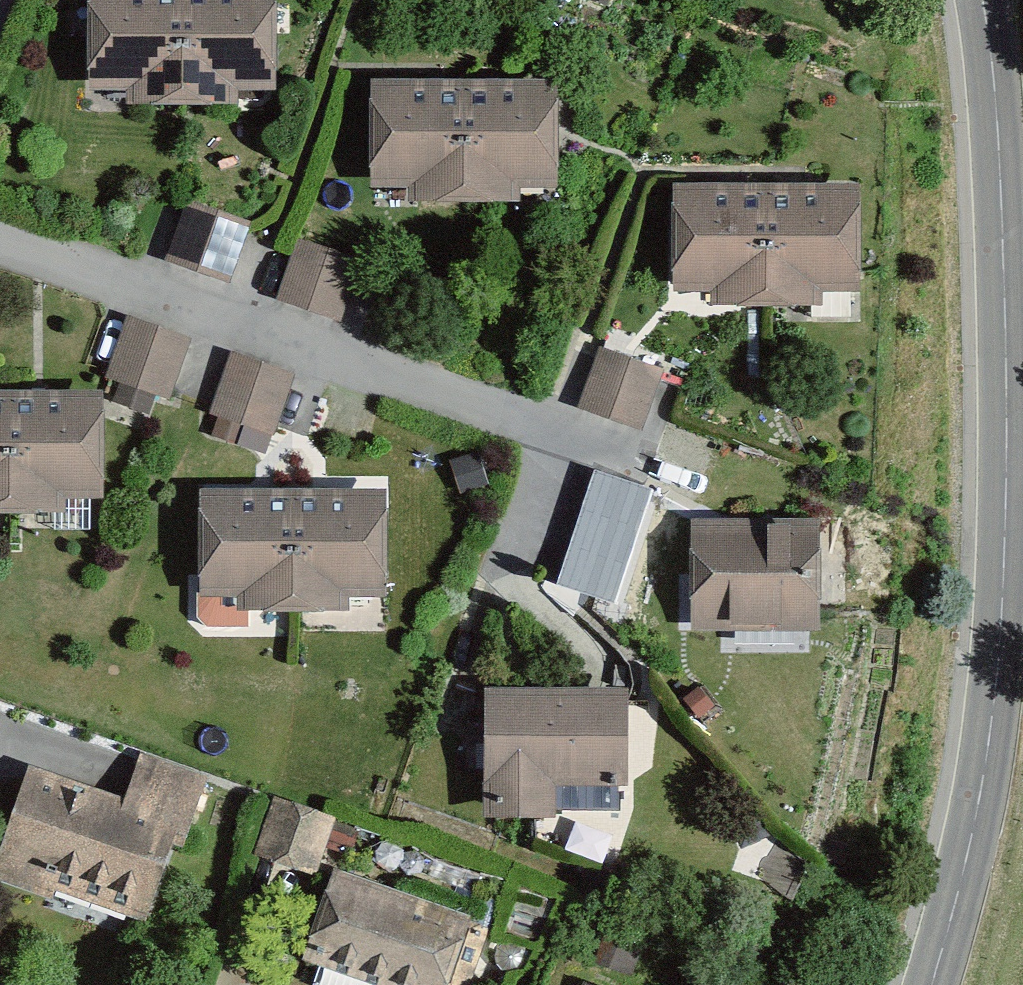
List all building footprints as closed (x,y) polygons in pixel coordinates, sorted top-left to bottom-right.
[(240,91),(276,91),(276,0),(89,0),(89,91),(126,91),(126,103),(240,103),(240,91)] [(570,89),(378,86),(376,188),(419,189),(419,211),(532,213),(533,190),(568,191),(570,89)] [(781,195),(683,193),(682,298),(731,299),(730,315),(780,315),(781,195)] [(880,196),(781,195),(780,315),(828,316),(828,301),(879,302),(880,196)] [(189,202),(169,262),(233,284),(254,224),(189,202)] [(367,263),(303,241),(283,298),(347,320),(367,263)] [(195,340),(129,317),(108,379),(173,402),(195,340)] [(672,374),(610,349),(585,410),(648,435),(672,374)] [(298,377),(235,354),(213,415),(276,437),(298,377)] [(66,512),(66,500),(105,500),(105,391),(0,392),(0,512),(66,512)] [(639,510),(576,486),(549,554),(613,578),(639,510)] [(387,489),(200,489),(201,600),(237,600),(237,612),(351,611),(351,599),(387,599),(387,489)] [(828,526),(695,520),(690,626),(823,632),(828,526)] [(487,688),(487,816),(561,816),(561,789),(630,789),(630,688),(487,688)] [(127,795),(29,765),(0,860),(0,875),(151,921),(179,828),(191,831),(206,780),(138,759),(127,795)] [(340,819),(277,799),(257,859),(321,879),(340,819)] [(305,962),(377,984),(449,984),(472,916),(335,871),(305,962)] [(648,947),(608,933),(594,970),(635,984),(648,947)]
